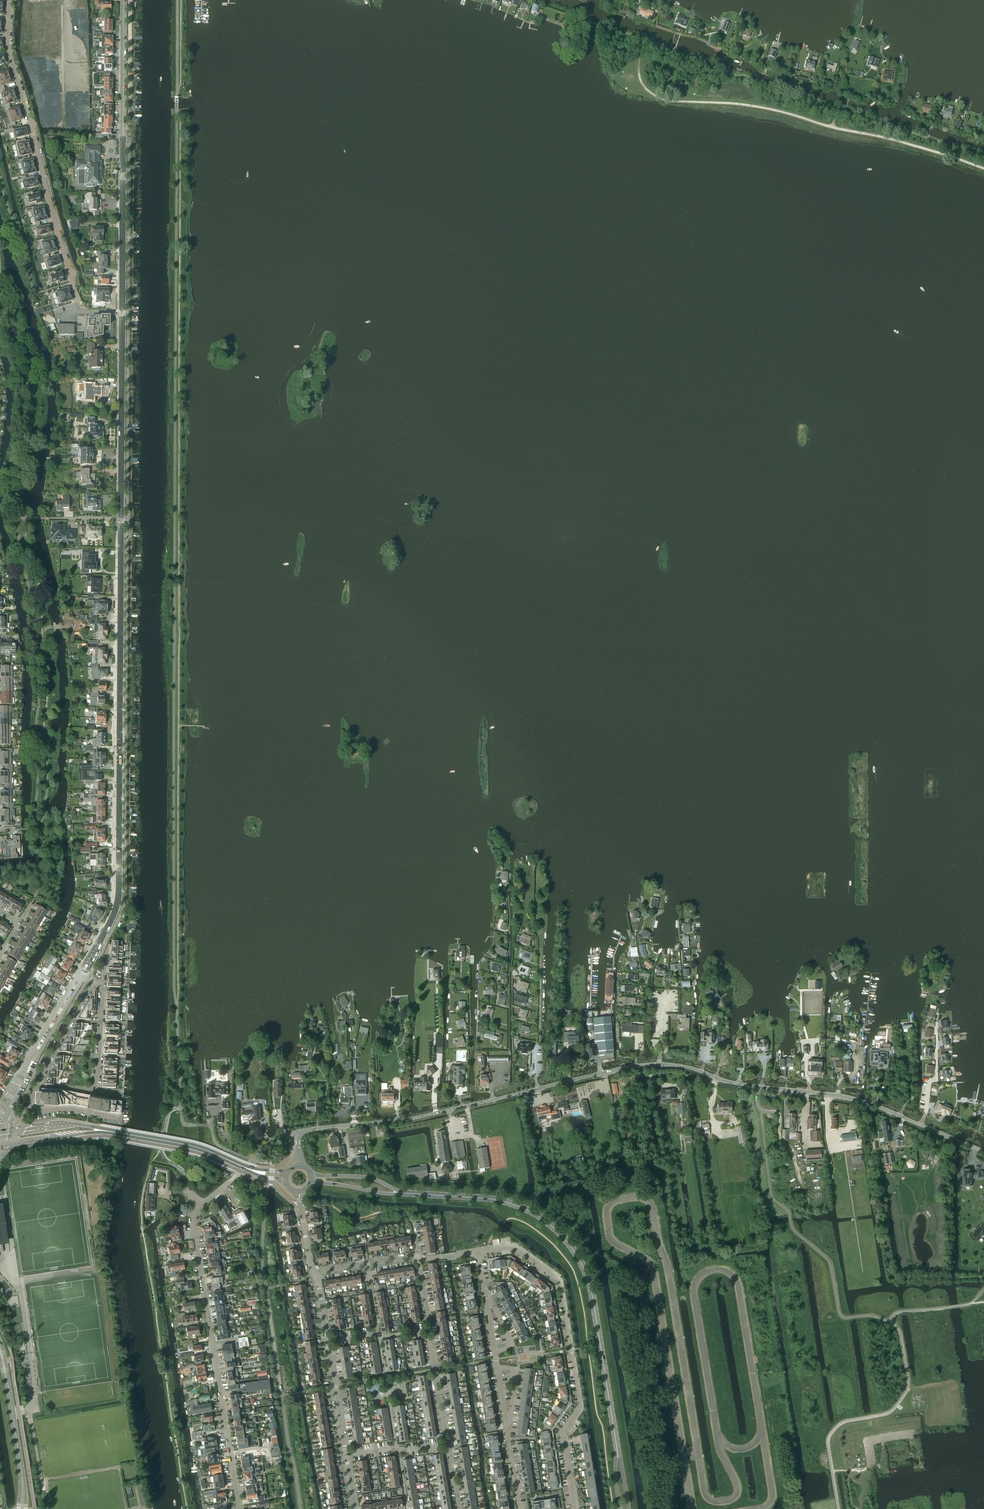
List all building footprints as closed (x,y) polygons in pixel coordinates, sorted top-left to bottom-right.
[(94,5),(100,5),(100,7),(101,7),(101,11),(99,11),(99,13),(99,14),(104,14),(105,13),(105,11),(111,11),(111,10),(111,9),(111,8),(111,7),(111,2),(100,2),(100,0),(94,0),(94,5)] [(528,8),(529,3),(523,1),(522,5),(521,4),(521,5),(522,6),(520,9),(524,10),(525,7),(528,8)] [(67,7),(62,8),(63,14),(73,13),(72,7),(73,7),(73,4),(67,5),(67,7)] [(73,13),(63,14),(63,20),(69,19),(70,22),(76,21),(75,18),(74,19),(73,13)] [(677,17),(677,18),(678,18),(678,19),(682,20),(683,21),(683,22),(681,25),(686,27),(689,19),(685,18),(685,17),(679,14),(677,17)] [(108,18),(100,18),(100,21),(104,21),(104,27),(112,27),(112,25),(112,21),(108,21),(108,18)] [(727,24),(724,23),(723,28),(722,27),(721,29),(727,32),(730,24),(727,23),(727,24)] [(749,37),(751,32),(747,31),(748,30),(745,29),(743,35),(749,37)] [(72,36),(66,36),(66,42),(76,42),(76,36),(77,36),(77,33),(71,33),(72,36)] [(39,36),(33,36),(33,39),(35,39),(35,45),(45,45),(45,39),(39,39),(39,36)] [(852,42),(849,49),(851,50),(852,49),(856,50),(859,43),(854,41),(853,43),(852,42)] [(76,42),(66,42),(66,48),(72,48),(72,51),(78,50),(78,48),(76,48),(76,42)] [(35,51),(34,51),(34,54),(39,54),(39,51),(45,51),(45,45),(35,45),(35,51)] [(112,49),(101,49),(101,55),(98,55),(98,58),(104,58),(104,56),(108,56),(108,55),(112,55),(112,49)] [(770,49),(768,56),(775,58),(777,51),(770,49)] [(39,55),(33,57),(34,59),(35,59),(37,65),(47,63),(46,57),(40,58),(39,55)] [(869,57),(867,64),(877,67),(879,60),(869,57)] [(71,64),(65,65),(67,71),(77,69),(76,63),(77,62),(76,60),(71,61),(71,64)] [(813,69),(815,63),(807,60),(805,66),(813,69)] [(38,71),(36,71),(37,74),(43,73),(42,70),(48,69),(47,63),(37,65),(38,71)] [(827,65),(826,68),(832,70),(831,72),(834,73),(837,65),(834,64),(833,66),(827,65)] [(77,69),(67,71),(68,77),(74,75),(74,78),(80,77),(80,74),(78,74),(77,69)] [(893,72),(884,71),(882,79),(892,80),(893,72)] [(10,77),(8,73),(8,72),(6,73),(6,72),(0,74),(0,80),(10,77)] [(43,73),(37,74),(38,77),(39,76),(40,82),(50,80),(49,74),(43,75),(43,73)] [(5,89),(4,86),(9,84),(9,83),(11,82),(10,81),(11,81),(10,77),(0,80),(0,90),(5,89)] [(41,88),(40,89),(41,91),(46,90),(46,87),(52,86),(50,80),(40,82),(41,88)] [(15,96),(14,91),(13,91),(13,90),(12,91),(11,90),(5,92),(5,89),(0,90),(0,94),(2,100),(15,96)] [(15,96),(2,100),(4,105),(3,105),(4,109),(10,107),(9,104),(15,102),(15,101),(16,101),(16,100),(15,96)] [(924,104),(922,111),(931,113),(932,106),(924,104)] [(6,112),(8,118),(21,114),(19,110),(19,109),(17,109),(17,108),(11,110),(10,107),(4,109),(5,112),(6,112)] [(57,108),(51,109),(52,119),(58,119),(59,120),(61,120),(61,114),(58,114),(57,108)] [(66,114),(63,114),(63,120),(66,120),(66,118),(72,119),(72,108),(66,108),(66,114)] [(78,108),(72,108),(72,119),(78,119),(78,120),(81,120),(81,114),(78,114),(78,108)] [(46,115),(43,116),(44,122),(47,121),(46,120),(52,119),(51,109),(45,110),(46,115)] [(21,114),(8,118),(9,123),(7,124),(8,127),(16,125),(15,122),(20,120),(20,119),(22,119),(21,118),(22,118),(21,114)] [(112,129),(112,123),(101,123),(101,134),(104,134),(109,134),(109,132),(111,132),(111,129),(112,129)] [(27,135),(26,130),(25,130),(25,129),(14,131),(13,128),(12,128),(3,131),(4,134),(13,132),(14,139),(19,137),(19,138),(23,137),(27,136),(27,135)] [(16,151),(30,148),(29,143),(28,143),(28,142),(20,144),(19,140),(13,142),(14,145),(15,145),(16,151)] [(100,148),(91,148),(89,146),(85,146),(84,161),(76,161),(76,162),(75,163),(75,164),(75,165),(75,166),(76,166),(76,167),(76,170),(77,170),(77,176),(76,178),(77,178),(77,186),(84,186),(84,187),(93,187),(93,185),(99,185),(100,172),(101,172),(101,171),(102,170),(102,169),(102,168),(102,167),(101,167),(101,165),(98,165),(98,155),(100,155),(100,148)] [(30,148),(16,151),(18,157),(17,157),(17,160),(24,159),(23,156),(31,154),(31,153),(30,148)] [(34,166),(33,161),(33,162),(32,160),(24,162),(24,159),(17,160),(18,164),(20,164),(22,169),(23,169),(34,166)] [(35,173),(35,171),(34,166),(23,169),(24,175),(35,173)] [(38,186),(38,185),(39,185),(37,180),(37,179),(35,179),(28,181),(27,178),(25,178),(22,179),(18,180),(18,184),(23,183),(24,189),(30,188),(33,188),(33,187),(38,186)] [(39,194),(38,195),(38,194),(32,195),(31,192),(24,194),(25,197),(27,197),(29,203),(36,201),(37,203),(40,202),(39,198),(40,198),(39,194)] [(89,210),(89,212),(93,212),(93,216),(98,217),(98,211),(96,211),(96,206),(101,206),(101,199),(95,199),(95,194),(85,194),(85,199),(83,199),(83,210),(89,210)] [(25,209),(26,213),(30,212),(32,217),(33,217),(46,214),(44,209),(44,208),(34,210),(34,207),(25,209)] [(47,220),(46,219),(47,219),(46,214),(33,217),(35,226),(39,225),(40,225),(39,222),(47,220)] [(37,236),(50,233),(50,232),(49,227),(48,226),(40,228),(39,225),(35,226),(32,227),(32,231),(36,230),(37,236)] [(93,228),(93,242),(102,242),(102,237),(103,237),(103,228),(93,228)] [(43,249),(55,245),(53,241),(52,240),(44,242),(43,239),(37,241),(38,244),(39,244),(41,250),(43,249)] [(48,257),(49,257),(48,254),(56,252),(56,250),(55,245),(43,249),(45,255),(42,256),(43,259),(48,257)] [(97,263),(99,263),(107,263),(107,256),(103,256),(103,251),(97,251),(97,259),(97,263)] [(56,266),(60,264),(60,263),(59,258),(58,259),(58,258),(49,260),(48,257),(43,259),(42,259),(43,263),(44,262),(46,269),(53,267),(56,266)] [(107,263),(99,263),(99,267),(97,267),(97,275),(103,275),(103,269),(107,269),(107,263)] [(48,273),(51,283),(59,281),(60,282),(63,281),(62,277),(63,277),(62,274),(61,274),(61,273),(55,275),(54,271),(48,273)] [(55,293),(56,299),(70,294),(68,290),(68,289),(55,293)] [(104,305),(105,304),(104,304),(104,303),(107,303),(107,296),(109,296),(109,289),(94,289),(94,295),(97,295),(97,303),(100,303),(100,304),(99,304),(100,305),(101,306),(102,306),(103,306),(104,305)] [(72,301),(70,294),(56,299),(58,304),(57,305),(58,308),(64,306),(63,303),(69,301),(69,302),(72,301)] [(101,336),(101,327),(105,327),(108,327),(108,326),(108,317),(109,317),(101,317),(94,317),(94,321),(89,321),(89,327),(87,327),(87,337),(92,337),(98,337),(101,337),(101,336)] [(56,325),(59,335),(75,335),(75,325),(56,325)] [(89,368),(101,368),(101,363),(101,361),(101,355),(102,355),(102,352),(94,352),(94,343),(88,343),(87,353),(90,353),(90,356),(89,356),(89,368)] [(78,392),(85,392),(85,401),(93,401),(93,395),(100,395),(100,388),(92,388),(92,385),(78,385),(78,392)] [(94,419),(88,419),(88,423),(87,423),(87,427),(90,427),(90,437),(91,437),(91,439),(95,439),(95,437),(103,437),(103,432),(103,427),(100,427),(100,426),(94,426),(94,419)] [(90,484),(90,480),(95,480),(95,474),(89,474),(89,469),(80,469),(80,472),(76,472),(76,476),(81,476),(81,485),(86,485),(86,489),(94,489),(94,484),(92,484),(90,484)] [(87,508),(87,506),(93,506),(93,511),(101,511),(101,500),(96,500),(96,499),(89,499),(90,494),(83,494),(83,502),(83,508),(87,508)] [(69,502),(69,497),(69,495),(63,495),(63,497),(62,497),(62,501),(56,501),(56,511),(63,511),(63,507),(69,507),(69,502)] [(51,534),(51,537),(60,537),(60,539),(67,539),(74,539),(74,531),(67,531),(67,532),(64,532),(64,526),(53,526),(53,530),(51,530),(51,533),(51,534)] [(91,539),(96,539),(96,537),(101,537),(101,528),(90,528),(90,526),(86,526),(86,528),(84,528),(84,527),(79,527),(79,534),(84,534),(84,533),(86,533),(86,537),(91,537),(91,539)] [(82,569),(82,573),(88,573),(88,570),(92,570),(96,570),(96,565),(95,565),(95,564),(95,560),(94,560),(94,556),(92,556),(92,550),(82,550),(82,561),(84,561),(84,569),(82,569)] [(87,593),(99,593),(100,593),(100,583),(99,583),(99,579),(93,579),(93,576),(87,576),(87,582),(91,582),(91,587),(87,587),(87,593)] [(93,604),(93,608),(107,608),(107,603),(107,602),(104,602),(104,601),(93,601),(93,596),(87,596),(87,601),(93,603),(93,604)] [(93,608),(93,614),(91,615),(91,620),(96,620),(96,615),(104,615),(106,615),(106,613),(107,613),(107,608),(93,608)] [(7,623),(7,617),(8,617),(8,614),(1,614),(0,614),(0,623),(7,623)] [(107,632),(98,632),(95,632),(95,640),(98,640),(105,640),(105,638),(107,638),(107,632)] [(105,662),(107,662),(107,656),(98,656),(95,656),(94,664),(92,664),(92,668),(98,668),(98,664),(105,664),(105,662)] [(92,668),(91,668),(91,671),(92,671),(92,675),(94,675),(94,679),(98,679),(99,679),(98,679),(98,677),(106,678),(106,671),(98,671),(98,668),(92,668)] [(106,688),(106,684),(98,684),(98,686),(92,688),(92,693),(97,693),(98,693),(98,690),(106,691),(106,688)] [(91,693),(91,698),(94,698),(94,705),(104,705),(104,700),(106,700),(106,696),(97,696),(97,693),(92,693),(91,693)] [(11,758),(11,752),(12,752),(12,749),(6,749),(6,752),(0,752),(0,759),(11,758)] [(6,768),(13,768),(13,765),(11,765),(11,758),(0,759),(0,765),(6,765),(6,768)] [(95,759),(95,767),(95,771),(98,771),(98,767),(98,765),(104,765),(104,763),(105,763),(105,760),(105,759),(95,759)] [(0,778),(11,778),(11,771),(13,771),(13,768),(6,768),(6,771),(0,771),(0,773),(0,778)] [(81,774),(81,781),(84,781),(94,781),(95,781),(101,781),(101,774),(99,774),(99,772),(98,772),(98,771),(95,771),(82,771),(81,774)] [(6,784),(6,787),(13,787),(13,784),(11,784),(11,778),(0,778),(0,784),(6,784)] [(93,790),(97,790),(105,790),(105,786),(104,786),(104,783),(97,784),(94,784),(94,781),(84,781),(84,784),(93,784),(93,790)] [(0,791),(0,797),(11,797),(11,791),(13,791),(13,787),(6,787),(6,791),(0,791)] [(105,790),(97,790),(93,790),(93,795),(84,795),(84,799),(96,799),(96,795),(97,795),(97,796),(104,796),(104,794),(105,794),(105,790)] [(7,804),(7,807),(13,807),(13,803),(11,803),(11,797),(0,797),(0,804),(7,804)] [(0,810),(0,817),(11,816),(11,810),(13,810),(13,807),(7,807),(7,810),(0,810)] [(11,816),(0,817),(1,823),(7,823),(7,826),(13,826),(13,823),(12,823),(11,816)] [(13,841),(10,841),(11,858),(18,858),(17,854),(16,854),(16,848),(20,848),(19,836),(16,836),(16,835),(13,836),(13,841)] [(4,837),(0,837),(1,849),(6,849),(6,854),(4,854),(5,859),(11,858),(10,841),(7,841),(7,836),(4,836),(4,837)] [(104,854),(97,854),(90,854),(90,860),(96,860),(96,867),(97,867),(97,869),(101,869),(101,867),(104,867),(104,863),(106,863),(105,858),(104,858),(104,854)] [(96,883),(96,887),(105,887),(105,881),(100,881),(100,879),(94,879),(94,883),(96,883)] [(2,907),(10,893),(9,894),(4,892),(5,891),(5,890),(0,898),(0,900),(2,902),(0,905),(0,906),(2,907)] [(6,904),(9,906),(15,896),(14,896),(14,897),(9,894),(10,893),(2,907),(4,908),(6,904)] [(98,899),(98,906),(106,906),(106,900),(105,900),(105,894),(97,894),(97,899),(98,899)] [(9,911),(11,913),(19,899),(19,900),(14,897),(15,896),(9,906),(12,907),(9,911)] [(19,899),(11,913),(14,914),(16,910),(19,912),(25,902),(24,902),(24,903),(19,900),(19,899)] [(37,909),(36,911),(45,917),(44,916),(47,911),(48,912),(35,904),(34,906),(37,909)] [(94,906),(92,911),(89,916),(90,917),(88,920),(95,923),(96,920),(97,920),(98,918),(99,919),(103,911),(99,910),(100,909),(94,906)] [(30,912),(29,914),(42,922),(41,921),(44,916),(45,917),(36,911),(34,914),(30,912)] [(32,918),(30,921),(39,927),(38,926),(41,921),(42,922),(29,914),(28,916),(32,918)] [(24,921),(23,924),(36,932),(37,932),(36,931),(38,926),(39,927),(30,921),(28,924),(24,921)] [(0,932),(0,933),(4,936),(4,937),(10,927),(7,925),(7,924),(5,923),(0,932)] [(26,928),(24,931),(34,937),(34,936),(33,936),(35,931),(36,932),(23,924),(22,926),(26,928)] [(77,934),(80,936),(87,940),(89,937),(88,936),(89,935),(84,931),(85,929),(79,925),(77,928),(78,929),(76,933),(77,934)] [(648,938),(651,934),(643,929),(640,935),(643,937),(644,936),(648,938)] [(19,931),(17,934),(31,942),(31,941),(30,941),(32,936),(33,937),(34,937),(24,931),(22,934),(19,931)] [(20,938),(18,941),(28,946),(27,946),(29,941),(31,942),(17,934),(16,936),(20,938)] [(77,934),(73,941),(76,943),(77,941),(83,945),(84,943),(85,944),(87,940),(80,936),(77,934)] [(517,936),(516,940),(526,944),(529,946),(531,940),(521,936),(521,937),(517,936)] [(13,941),(11,943),(25,951),(24,951),(27,946),(28,946),(18,941),(17,943),(13,941)] [(73,941),(69,947),(72,949),(79,953),(81,950),(80,949),(81,948),(75,944),(76,943),(73,941)] [(112,941),(111,951),(122,951),(122,944),(122,942),(118,941),(112,941)] [(14,948),(12,951),(22,956),(21,956),(24,951),(25,951),(11,943),(10,945),(14,948)] [(641,952),(643,958),(647,956),(645,951),(644,945),(639,946),(641,952)] [(464,951),(464,946),(459,946),(459,950),(458,949),(458,951),(456,951),(456,957),(465,957),(465,951),(464,951)] [(72,949),(69,947),(67,951),(70,952),(67,957),(74,961),(76,956),(77,957),(79,953),(72,949)] [(505,956),(507,951),(499,947),(497,951),(505,956)] [(522,954),(521,957),(530,961),(533,954),(521,950),(520,953),(522,954)] [(22,956),(12,951),(11,953),(9,953),(8,955),(18,961),(21,956),(22,956)] [(66,960),(64,963),(71,967),(73,964),(72,963),(73,961),(67,958),(66,958),(66,956),(63,954),(62,956),(61,957),(66,960)] [(56,975),(63,980),(65,976),(66,974),(53,966),(57,959),(51,955),(44,968),(50,971),(50,972),(53,974),(56,975)] [(7,960),(5,963),(15,968),(14,968),(17,963),(7,957),(5,959),(7,960)] [(644,964),(650,969),(654,964),(647,959),(644,964)] [(493,963),(491,970),(498,972),(500,968),(499,968),(500,966),(504,967),(504,965),(500,964),(500,963),(496,962),(495,964),(493,963)] [(12,973),(11,973),(13,968),(14,968),(15,968),(5,963),(3,965),(0,963),(0,966),(12,973)] [(71,967),(64,963),(60,968),(67,972),(68,970),(69,971),(71,967)] [(528,972),(529,968),(521,965),(519,972),(523,973),(524,970),(528,972)] [(0,971),(0,973),(9,978),(8,977),(11,973),(12,973),(0,966),(0,969),(1,970),(0,971)] [(40,974),(37,972),(33,978),(46,986),(48,983),(49,981),(50,979),(47,977),(50,972),(44,968),(40,974)] [(6,983),(5,982),(8,978),(9,978),(0,973),(0,980),(6,983)] [(51,980),(59,985),(60,983),(61,983),(63,980),(56,975),(54,979),(53,978),(51,980)] [(605,978),(605,980),(604,994),(604,996),(605,997),(607,998),(609,997),(610,996),(611,994),(611,995),(612,980),(611,980),(611,979),(610,977),(608,976),(606,977),(605,978)] [(107,980),(107,987),(120,988),(121,980),(107,980)] [(49,988),(56,992),(58,989),(57,988),(58,986),(52,983),(49,981),(48,983),(51,985),(49,988)] [(520,981),(517,988),(517,990),(521,991),(521,989),(525,990),(526,985),(523,984),(524,982),(520,981)] [(56,992),(49,988),(45,985),(42,991),(46,993),(52,997),(53,995),(54,996),(56,992)] [(711,990),(707,992),(711,998),(710,999),(711,1000),(713,1000),(714,1002),(718,999),(713,991),(712,992),(711,990)] [(97,991),(94,991),(77,1019),(91,1020),(96,1012),(97,991)] [(107,991),(106,999),(120,999),(120,992),(107,991)] [(37,998),(38,999),(48,1005),(50,1002),(50,1001),(51,999),(45,996),(46,995),(41,992),(39,995),(37,998)] [(498,999),(497,1003),(504,1006),(507,997),(505,996),(507,993),(504,992),(503,996),(500,995),(498,999)] [(516,994),(515,998),(518,998),(517,1001),(525,1004),(527,998),(516,994)] [(341,1001),(338,1002),(344,1010),(346,1009),(345,1006),(347,1005),(347,1002),(343,997),(340,999),(341,1001)] [(38,999),(34,1005),(38,1007),(38,1006),(45,1009),(46,1008),(48,1005),(38,999)] [(33,1015),(40,1019),(42,1016),(41,1015),(42,1014),(40,1012),(42,1010),(38,1007),(34,1005),(33,1004),(31,1007),(32,1008),(29,1013),(30,1013),(33,1015)] [(689,1014),(692,1008),(686,1005),(683,1011),(689,1014)] [(525,1018),(527,1013),(523,1012),(523,1010),(520,1009),(518,1016),(525,1018)] [(592,1011),(585,1012),(586,1031),(594,1031),(592,1011)] [(25,1017),(24,1020),(30,1024),(33,1025),(34,1023),(36,1024),(37,1022),(38,1023),(40,1019),(33,1015),(30,1013),(27,1018),(25,1017)] [(119,1014),(105,1013),(105,1020),(119,1021),(119,1014)] [(689,1029),(690,1018),(686,1018),(686,1015),(677,1014),(677,1019),(681,1019),(681,1024),(679,1024),(678,1029),(689,1029)] [(840,1025),(841,1015),(831,1014),(830,1024),(840,1025)] [(596,1018),(597,1031),(599,1055),(614,1053),(611,1017),(596,1018)] [(458,1029),(466,1026),(464,1018),(459,1020),(460,1022),(456,1023),(458,1029)] [(20,1030),(30,1036),(32,1033),(30,1032),(31,1030),(28,1028),(30,1024),(24,1020),(21,1025),(23,1025),(20,1030)] [(638,1033),(639,1025),(627,1025),(627,1023),(621,1023),(621,1027),(622,1027),(622,1032),(623,1032),(623,1033),(630,1033),(631,1033),(631,1032),(636,1032),(636,1033),(638,1033)] [(105,1025),(105,1032),(118,1033),(118,1025),(105,1025)] [(528,1032),(529,1027),(522,1025),(520,1033),(523,1034),(524,1031),(528,1032)] [(30,1036),(20,1030),(17,1035),(15,1034),(12,1040),(20,1045),(23,1039),(25,1040),(26,1039),(27,1040),(30,1036)] [(486,1030),(485,1035),(491,1037),(490,1039),(496,1041),(495,1044),(500,1045),(502,1038),(501,1038),(502,1036),(498,1035),(498,1037),(497,1037),(493,1036),(494,1032),(486,1030)] [(829,1031),(827,1031),(826,1041),(831,1041),(831,1044),(831,1047),(839,1047),(840,1044),(832,1044),(833,1041),(834,1041),(834,1039),(829,1039),(829,1031)] [(578,1032),(564,1032),(564,1042),(568,1042),(568,1044),(579,1044),(579,1034),(578,1032)] [(701,1032),(701,1041),(706,1041),(709,1041),(708,1043),(714,1043),(715,1033),(709,1032),(709,1033),(707,1033),(707,1032),(701,1032)] [(457,1047),(465,1044),(462,1036),(458,1038),(459,1042),(456,1043),(457,1047)] [(8,1040),(6,1044),(10,1046),(16,1049),(18,1046),(8,1040)] [(760,1042),(751,1042),(751,1046),(754,1046),(754,1050),(757,1050),(757,1051),(761,1051),(761,1050),(767,1050),(767,1042),(766,1042),(766,1041),(760,1041),(760,1042)] [(518,1044),(518,1051),(521,1051),(521,1053),(527,1054),(527,1051),(531,1051),(531,1045),(518,1044)] [(592,1049),(591,1044),(587,1044),(586,1045),(586,1049),(588,1049),(590,1057),(596,1056),(595,1049),(592,1049)] [(10,1046),(6,1052),(8,1054),(16,1058),(19,1055),(18,1054),(19,1053),(15,1051),(16,1049),(10,1046)] [(117,1047),(104,1047),(104,1054),(117,1055),(117,1047)] [(844,1059),(850,1059),(852,1053),(847,1050),(842,1054),(844,1059)] [(879,1053),(879,1051),(871,1051),(870,1061),(873,1061),(873,1062),(880,1063),(880,1064),(885,1064),(885,1061),(887,1061),(888,1053),(879,1053)] [(9,1067),(12,1063),(13,1063),(14,1061),(14,1062),(16,1058),(8,1054),(6,1052),(3,1057),(0,1055),(0,1062),(9,1067)] [(946,1054),(941,1055),(940,1055),(941,1059),(942,1058),(943,1062),(949,1061),(948,1058),(947,1058),(946,1054)] [(103,1058),(103,1066),(116,1066),(117,1059),(103,1058)] [(808,1066),(808,1068),(809,1068),(808,1075),(817,1075),(818,1075),(818,1074),(821,1074),(821,1064),(815,1064),(815,1060),(809,1060),(809,1066),(808,1066)] [(842,1063),(843,1063),(843,1062),(843,1061),(835,1061),(835,1071),(842,1071),(842,1063)] [(843,1062),(843,1063),(843,1072),(852,1072),(852,1062),(843,1062)] [(414,1083),(414,1084),(414,1089),(422,1089),(423,1089),(423,1091),(430,1091),(430,1080),(429,1080),(429,1077),(431,1075),(432,1075),(437,1071),(433,1066),(428,1070),(429,1072),(425,1075),(425,1078),(422,1078),(422,1080),(414,1080),(414,1083)] [(451,1066),(450,1072),(453,1072),(453,1077),(454,1077),(454,1085),(463,1086),(463,1080),(463,1076),(463,1074),(465,1074),(465,1066),(459,1066),(459,1067),(456,1067),(456,1066),(451,1066)] [(947,1070),(943,1071),(942,1072),(942,1075),(943,1075),(944,1079),(950,1078),(949,1075),(948,1075),(947,1070)] [(482,1086),(482,1085),(483,1086),(485,1086),(485,1085),(489,1084),(487,1074),(480,1075),(482,1086)] [(361,1075),(353,1075),(354,1079),(354,1089),(357,1089),(357,1094),(366,1094),(366,1089),(366,1088),(366,1077),(361,1077),(361,1075)] [(116,1081),(102,1080),(102,1087),(115,1088),(116,1081)] [(215,1084),(207,1084),(207,1088),(206,1088),(207,1095),(208,1095),(208,1099),(216,1098),(216,1094),(220,1094),(220,1095),(228,1095),(228,1086),(220,1086),(220,1083),(219,1082),(216,1082),(215,1084)] [(340,1102),(349,1102),(349,1096),(352,1096),(352,1087),(344,1087),(344,1096),(340,1096),(340,1102)] [(382,1101),(382,1105),(388,1105),(388,1103),(394,1103),(394,1100),(396,1100),(396,1094),(394,1094),(394,1091),(392,1091),(392,1088),(388,1088),(388,1091),(382,1091),(382,1094),(380,1094),(380,1101),(382,1101)] [(86,1108),(86,1110),(90,1110),(108,1114),(108,1113),(113,1114),(113,1113),(121,1115),(121,1102),(93,1096),(60,1090),(41,1089),(39,1093),(35,1092),(34,1105),(36,1105),(35,1106),(57,1107),(61,1107),(61,1106),(63,1106),(68,1106),(68,1105),(74,1106),(86,1108)] [(661,1093),(659,1098),(669,1102),(671,1098),(675,1098),(674,1089),(661,1091),(662,1093),(661,1093)] [(586,1115),(590,1114),(587,1100),(582,1101),(586,1115)] [(567,1101),(557,1104),(558,1109),(564,1107),(564,1111),(569,1110),(567,1101)] [(307,1110),(315,1110),(315,1102),(306,1102),(307,1110)] [(731,1113),(732,1102),(727,1102),(727,1104),(718,1104),(718,1111),(727,1111),(727,1113),(731,1113)] [(949,1115),(951,1110),(938,1104),(936,1110),(942,1112),(942,1113),(942,1114),(942,1115),(943,1115),(944,1115),(945,1115),(946,1115),(946,1114),(949,1115)] [(542,1109),(536,1111),(539,1121),(546,1119),(546,1117),(551,1116),(552,1120),(558,1118),(558,1117),(561,1116),(560,1111),(557,1112),(557,1111),(551,1113),(549,1108),(546,1109),(545,1105),(541,1106),(542,1109)] [(243,1111),(242,1111),(244,1120),(251,1120),(251,1121),(260,1120),(259,1107),(252,1108),(243,1109),(243,1111)] [(786,1122),(786,1127),(788,1128),(788,1129),(789,1129),(789,1130),(794,1130),(794,1124),(795,1124),(795,1114),(788,1114),(788,1117),(786,1117),(786,1120),(786,1122)] [(814,1129),(814,1131),(816,1131),(816,1125),(816,1116),(810,1115),(809,1119),(808,1118),(807,1129),(814,1129)] [(884,1137),(885,1142),(890,1141),(887,1122),(882,1123),(883,1131),(878,1132),(879,1138),(884,1137)] [(709,1123),(702,1125),(703,1135),(710,1134),(709,1123)] [(747,1146),(747,1142),(744,1125),(736,1127),(739,1143),(741,1143),(742,1147),(747,1146)] [(441,1163),(450,1161),(445,1131),(436,1133),(441,1163)] [(841,1136),(842,1142),(856,1140),(855,1133),(841,1136)] [(331,1143),(330,1144),(331,1151),(339,1149),(340,1157),(345,1156),(344,1146),(339,1147),(338,1142),(339,1142),(338,1139),(337,1139),(337,1138),(335,1138),(335,1136),(334,1136),(331,1136),(331,1137),(330,1137),(331,1143)] [(453,1158),(465,1156),(462,1141),(451,1143),(453,1158)] [(479,1169),(489,1167),(486,1148),(476,1149),(479,1169)] [(806,1161),(821,1160),(821,1150),(805,1151),(806,1161)] [(885,1165),(893,1163),(892,1153),(883,1155),(885,1165)] [(357,1165),(364,1164),(363,1156),(356,1157),(357,1165)] [(445,1174),(451,1173),(453,1168),(449,1163),(443,1164),(441,1170),(445,1174)] [(408,1179),(428,1176),(427,1166),(407,1169),(408,1179)] [(959,1178),(959,1186),(965,1186),(971,1186),(971,1178),(973,1178),(973,1175),(978,1175),(978,1178),(983,1178),(983,1171),(977,1172),(978,1173),(973,1173),(973,1172),(971,1172),(971,1170),(963,1170),(963,1178),(959,1178)] [(243,1182),(248,1187),(251,1183),(246,1178),(243,1182)] [(155,1183),(148,1183),(148,1190),(147,1190),(146,1211),(154,1211),(155,1183)] [(2,1244),(7,1243),(7,1247),(9,1247),(2,1200),(0,1201),(1,1205),(0,1205),(0,1253),(3,1252),(2,1244)] [(226,1207),(223,1201),(217,1204),(226,1222),(233,1218),(229,1211),(230,1210),(227,1206),(226,1207)] [(246,1215),(244,1211),(243,1209),(243,1207),(243,1205),(233,1210),(234,1211),(242,1225),(248,1221),(245,1215),(246,1215)] [(307,1216),(308,1219),(319,1217),(317,1208),(311,1209),(312,1212),(309,1213),(310,1216),(307,1216)] [(283,1216),(284,1222),(295,1220),(295,1218),(292,1218),(292,1215),(290,1215),(290,1212),(283,1213),(283,1216)] [(311,1224),(314,1224),(314,1226),(320,1226),(320,1223),(322,1222),(321,1217),(319,1217),(308,1219),(308,1221),(310,1221),(311,1224)] [(228,1225),(230,1229),(237,1225),(236,1225),(240,1223),(238,1220),(235,1222),(234,1222),(228,1225)] [(284,1222),(285,1228),(285,1230),(291,1230),(291,1227),(294,1226),(293,1223),(295,1223),(295,1220),(284,1222)] [(204,1232),(214,1230),(213,1227),(216,1226),(216,1224),(215,1223),(214,1222),(212,1222),(211,1223),(211,1225),(212,1226),(203,1227),(204,1232)] [(169,1244),(171,1244),(171,1246),(169,1247),(170,1255),(181,1253),(180,1245),(177,1245),(176,1243),(183,1242),(181,1233),(183,1233),(182,1226),(180,1227),(180,1225),(167,1227),(166,1228),(165,1236),(165,1237),(164,1237),(165,1242),(168,1242),(169,1244)] [(716,1248),(720,1248),(718,1235),(719,1235),(717,1225),(712,1226),(716,1248)] [(310,1233),(310,1236),(321,1234),(320,1226),(314,1226),(315,1229),(312,1230),(312,1233),(310,1233)] [(286,1233),(287,1239),(298,1237),(297,1235),(295,1235),(295,1232),(292,1232),(291,1230),(285,1230),(286,1233)] [(314,1241),(316,1241),(317,1243),(323,1242),(321,1234),(310,1236),(311,1238),(313,1238),(314,1241)] [(399,1235),(399,1238),(401,1247),(404,1246),(405,1252),(407,1251),(405,1237),(404,1234),(399,1235)] [(394,1236),(388,1237),(389,1240),(390,1249),(393,1248),(394,1253),(396,1253),(394,1239),(394,1236)] [(287,1239),(288,1245),(288,1247),(294,1246),(294,1244),(296,1243),(296,1240),(298,1240),(298,1237),(287,1239)] [(378,1239),(378,1242),(380,1250),(383,1250),(383,1255),(386,1255),(383,1238),(378,1239)] [(362,1245),(356,1246),(358,1259),(360,1259),(360,1256),(363,1256),(363,1253),(366,1253),(365,1247),(365,1246),(363,1244),(362,1245)] [(289,1251),(290,1256),(301,1254),(300,1252),(298,1252),(297,1246),(294,1246),(288,1247),(286,1248),(286,1251),(289,1251)] [(356,1246),(350,1247),(347,1247),(348,1250),(349,1255),(352,1255),(352,1258),(355,1257),(356,1260),(358,1259),(356,1246)] [(331,1250),(331,1252),(332,1258),(335,1258),(335,1260),(338,1260),(339,1262),(341,1262),(339,1251),(339,1248),(331,1250)] [(348,1250),(339,1251),(341,1262),(344,1262),(343,1259),(346,1259),(346,1256),(349,1255),(348,1250)] [(331,1252),(322,1254),(324,1265),(327,1264),(326,1262),(329,1261),(329,1259),(332,1258),(331,1252)] [(290,1256),(290,1261),(291,1264),(297,1263),(296,1260),(299,1260),(299,1257),(301,1256),(301,1254),(290,1256)] [(315,1261),(318,1260),(318,1263),(322,1263),(322,1265),(324,1265),(322,1254),(314,1255),(315,1261)] [(501,1268),(508,1267),(510,1256),(499,1257),(501,1268)] [(508,1267),(514,1271),(520,1262),(510,1256),(508,1267)] [(489,1270),(501,1268),(499,1257),(488,1259),(489,1270)] [(170,1273),(171,1275),(171,1278),(176,1277),(178,1276),(179,1276),(179,1274),(176,1274),(176,1272),(178,1272),(178,1270),(185,1269),(185,1266),(185,1263),(184,1263),(184,1262),(170,1264),(172,1272),(170,1273)] [(460,1264),(461,1273),(472,1271),(471,1267),(471,1265),(470,1265),(470,1262),(460,1264)] [(514,1271),(520,1275),(526,1267),(520,1262),(514,1271)] [(292,1269),(292,1273),(303,1271),(303,1269),(301,1269),(300,1266),(297,1266),(297,1263),(291,1264),(288,1265),(289,1268),(291,1269),(292,1269)] [(220,1266),(210,1267),(210,1272),(215,1271),(216,1275),(225,1274),(224,1265),(220,1266)] [(520,1275),(526,1279),(532,1271),(526,1267),(520,1275)] [(293,1276),(290,1277),(290,1278),(290,1282),(300,1280),(299,1277),(302,1277),(301,1274),(304,1273),(303,1271),(292,1273),(293,1276)] [(461,1273),(462,1281),(472,1279),(472,1276),(473,1276),(472,1274),(473,1274),(472,1271),(461,1273)] [(526,1279),(531,1283),(537,1275),(532,1271),(526,1279)] [(176,1277),(177,1281),(178,1285),(181,1285),(182,1291),(192,1289),(191,1281),(184,1283),(183,1275),(179,1276),(178,1276),(176,1277)] [(219,1277),(211,1278),(212,1284),(223,1282),(225,1282),(225,1279),(225,1277),(223,1277),(222,1276),(222,1275),(218,1276),(219,1277)] [(536,1289),(537,1288),(543,1279),(537,1275),(531,1283),(530,1285),(536,1289)] [(462,1281),(464,1289),(475,1287),(474,1284),(474,1282),(473,1282),(472,1279),(462,1281)] [(537,1288),(543,1292),(553,1286),(543,1279),(537,1288)] [(495,1289),(497,1294),(506,1290),(507,1289),(504,1282),(495,1282),(494,1282),(495,1282),(496,1285),(498,1287),(495,1289)] [(543,1292),(544,1299),(555,1297),(553,1286),(543,1292)] [(464,1289),(465,1298),(475,1296),(475,1293),(476,1293),(475,1291),(475,1287),(464,1289)] [(497,1294),(500,1299),(508,1295),(506,1290),(497,1294)] [(500,1299),(502,1303),(510,1299),(508,1295),(500,1299)] [(465,1298),(467,1306),(477,1304),(477,1300),(476,1298),(476,1299),(475,1296),(465,1298)] [(543,1306),(545,1306),(556,1304),(555,1297),(544,1299),(542,1299),(543,1306)] [(502,1303),(504,1308),(513,1304),(510,1299),(502,1303)] [(185,1306),(185,1311),(196,1310),(195,1302),(187,1303),(186,1300),(182,1301),(183,1306),(185,1306)] [(477,1304),(467,1306),(468,1314),(478,1313),(478,1310),(478,1308),(477,1304)] [(504,1308),(507,1313),(515,1309),(513,1304),(504,1308)] [(546,1310),(547,1313),(557,1312),(556,1304),(545,1306),(543,1306),(542,1307),(543,1310),(546,1310)] [(507,1313),(509,1318),(518,1314),(519,1313),(517,1308),(515,1309),(507,1313)] [(547,1313),(548,1320),(558,1319),(557,1312),(547,1313)] [(509,1318),(512,1323),(520,1319),(518,1314),(509,1318)] [(185,1317),(176,1318),(177,1324),(184,1322),(183,1320),(186,1320),(187,1323),(198,1321),(197,1315),(185,1317)] [(467,1323),(467,1324),(480,1322),(480,1317),(479,1317),(478,1316),(469,1317),(469,1323),(467,1323)] [(512,1323),(514,1328),(522,1324),(524,1323),(522,1318),(520,1319),(512,1323)] [(548,1320),(549,1328),(559,1326),(558,1319),(548,1320)] [(514,1328),(516,1333),(525,1329),(522,1324),(514,1328)] [(189,1336),(192,1336),(192,1337),(196,1337),(196,1335),(200,1334),(199,1326),(187,1327),(188,1332),(189,1336)] [(549,1328),(550,1335),(560,1333),(559,1326),(549,1328)] [(516,1333),(519,1338),(527,1333),(525,1329),(516,1333)] [(527,1333),(519,1338),(521,1343),(530,1338),(527,1333)] [(550,1335),(551,1342),(562,1340),(560,1333),(550,1335)] [(238,1339),(239,1347),(249,1346),(248,1338),(238,1339)] [(383,1341),(384,1346),(393,1345),(392,1341),(398,1340),(398,1338),(392,1339),(383,1341)] [(413,1347),(422,1345),(421,1340),(412,1341),(413,1346),(410,1346),(411,1348),(413,1348),(413,1347)] [(562,1340),(551,1342),(552,1349),(563,1347),(562,1340)] [(368,1349),(377,1347),(376,1342),(367,1343),(368,1348),(366,1348),(366,1350),(369,1350),(368,1349)] [(306,1348),(307,1353),(316,1352),(315,1348),(318,1347),(318,1345),(315,1345),(315,1346),(306,1348)] [(484,1351),(474,1353),(475,1358),(473,1358),(473,1359),(475,1359),(484,1358),(486,1357),(485,1353),(484,1353),(484,1351)] [(203,1359),(204,1359),(203,1354),(194,1355),(196,1362),(196,1364),(201,1364),(201,1362),(203,1361),(203,1359)] [(554,1357),(555,1365),(565,1363),(564,1356),(554,1357)] [(555,1365),(556,1372),(566,1370),(565,1363),(555,1365)] [(556,1372),(557,1379),(568,1377),(566,1370),(556,1372)] [(206,1381),(205,1379),(207,1378),(206,1374),(196,1376),(197,1381),(193,1382),(193,1385),(200,1384),(200,1382),(206,1381)] [(557,1379),(558,1386),(569,1384),(568,1377),(557,1379)] [(238,1384),(228,1386),(228,1389),(229,1388),(229,1390),(237,1389),(237,1393),(248,1392),(256,1391),(265,1389),(270,1389),(269,1379),(238,1384)] [(558,1386),(560,1393),(570,1391),(569,1384),(558,1386)] [(560,1393),(561,1400),(572,1403),(570,1391),(560,1393)] [(195,1402),(189,1402),(190,1407),(193,1407),(200,1405),(199,1402),(202,1401),(210,1400),(209,1394),(198,1396),(199,1399),(195,1400),(195,1402)] [(315,1399),(316,1404),(324,1403),(324,1399),(326,1398),(326,1396),(323,1397),(324,1398),(315,1399)] [(561,1400),(557,1406),(565,1412),(572,1403),(561,1400)] [(200,1405),(193,1407),(194,1414),(212,1411),(211,1404),(200,1405)] [(349,1409),(350,1414),(359,1413),(358,1408),(360,1408),(360,1406),(358,1406),(358,1407),(349,1409)] [(557,1406),(552,1412),(561,1418),(565,1412),(557,1406)] [(552,1412),(548,1418),(557,1424),(561,1418),(552,1412)] [(213,1419),(212,1413),(202,1415),(203,1422),(208,1421),(208,1420),(209,1424),(213,1423),(212,1419),(213,1419)] [(545,1425),(543,1428),(552,1430),(557,1424),(548,1418),(546,1416),(542,1422),(544,1423),(544,1424),(545,1425)] [(204,1432),(205,1432),(215,1430),(215,1427),(216,1426),(215,1424),(214,1424),(214,1423),(203,1425),(204,1431),(204,1432)] [(527,1429),(518,1428),(517,1433),(518,1433),(518,1437),(526,1437),(526,1436),(526,1434),(527,1429)] [(540,1435),(541,1439),(553,1437),(552,1430),(543,1428),(544,1431),(541,1432),(542,1435),(540,1435)] [(489,1442),(500,1440),(499,1436),(499,1434),(498,1434),(497,1431),(487,1433),(489,1442)] [(408,1436),(399,1437),(400,1442),(409,1441),(408,1437),(410,1436),(410,1434),(408,1435),(408,1436)] [(583,1434),(581,1435),(582,1444),(588,1443),(588,1439),(589,1439),(589,1435),(587,1435),(587,1434),(584,1434),(583,1434)] [(363,1438),(354,1439),(355,1445),(364,1443),(363,1439),(365,1438),(365,1436),(363,1437),(363,1438)] [(204,1438),(205,1445),(217,1443),(216,1437),(211,1438),(211,1437),(204,1438)] [(540,1447),(544,1446),(555,1444),(553,1437),(541,1439),(541,1443),(539,1443),(540,1447)] [(490,1450),(500,1448),(500,1446),(500,1445),(500,1444),(500,1440),(489,1442),(490,1450)] [(518,1445),(518,1450),(528,1449),(527,1443),(526,1441),(527,1441),(518,1441),(519,1444),(518,1445)] [(200,1449),(201,1456),(207,1455),(208,1455),(211,1454),(211,1452),(215,1451),(215,1449),(218,1449),(217,1443),(205,1445),(205,1449),(200,1449)] [(582,1444),(584,1453),(590,1452),(589,1448),(591,1448),(590,1444),(589,1444),(588,1443),(582,1444)] [(542,1449),(543,1454),(556,1452),(555,1444),(544,1446),(544,1449),(542,1449)] [(270,1450),(272,1458),(279,1456),(282,1456),(280,1451),(280,1448),(274,1449),(270,1450)] [(491,1458),(502,1456),(502,1453),(501,1451),(500,1448),(490,1450),(491,1458)] [(546,1458),(546,1460),(557,1459),(556,1452),(543,1454),(544,1458),(546,1458)] [(590,1453),(590,1452),(584,1453),(585,1462),(591,1461),(591,1457),(592,1457),(591,1453),(590,1453)] [(207,1461),(208,1464),(215,1463),(214,1460),(220,1459),(219,1456),(220,1455),(219,1454),(219,1453),(211,1454),(208,1455),(208,1456),(207,1456),(208,1460),(209,1461),(207,1461)] [(324,1456),(325,1461),(334,1460),(333,1455),(336,1455),(335,1453),(333,1453),(333,1454),(324,1456)] [(434,1461),(443,1459),(442,1454),(433,1455),(434,1459),(432,1460),(432,1462),(434,1462),(434,1461)] [(493,1466),(503,1465),(502,1462),(503,1462),(503,1460),(502,1456),(491,1458),(493,1466)] [(545,1464),(545,1468),(558,1466),(557,1459),(546,1460),(547,1463),(545,1464)] [(592,1462),(591,1461),(585,1462),(587,1470),(593,1469),(592,1466),(593,1466),(593,1461),(592,1462)] [(494,1475),(505,1473),(504,1469),(504,1467),(503,1468),(503,1465),(493,1466),(494,1474),(494,1475)] [(548,1472),(548,1475),(559,1473),(558,1466),(545,1468),(546,1472),(548,1472)] [(585,1480),(588,1479),(594,1478),(594,1475),(595,1474),(594,1470),(593,1471),(593,1469),(587,1470),(584,1471),(585,1480)] [(495,1483),(506,1482),(505,1479),(506,1479),(506,1477),(505,1473),(494,1475),(494,1474),(492,1475),(492,1476),(494,1475),(495,1483)] [(547,1478),(548,1482),(560,1480),(559,1473),(548,1475),(549,1478),(547,1478)] [(587,1489),(589,1488),(596,1487),(595,1484),(596,1483),(596,1479),(594,1480),(594,1478),(588,1479),(585,1480),(587,1489)] [(560,1480),(548,1482),(548,1486),(550,1486),(551,1489),(562,1487),(560,1480)] [(495,1483),(497,1491),(497,1492),(508,1490),(507,1486),(507,1484),(506,1484),(506,1482),(495,1483)] [(136,1484),(140,1506),(147,1505),(142,1483),(136,1484)] [(130,1486),(124,1488),(126,1499),(133,1498),(130,1486)] [(596,1488),(596,1487),(589,1488),(587,1489),(588,1498),(591,1497),(597,1496),(597,1493),(598,1492),(597,1488),(596,1488)] [(207,1495),(207,1498),(216,1497),(217,1503),(227,1501),(225,1493),(217,1494),(216,1490),(203,1492),(204,1496),(207,1495)] [(497,1492),(498,1500),(508,1498),(508,1495),(509,1495),(508,1493),(508,1490),(497,1492),(497,1491),(495,1491),(495,1492),(497,1492)] [(257,1493),(247,1495),(247,1499),(253,1498),(254,1499),(258,1499),(258,1501),(265,1500),(264,1496),(257,1497),(257,1493)] [(597,1496),(591,1497),(592,1506),(599,1505),(598,1501),(599,1501),(599,1497),(597,1497),(597,1496)] [(498,1500),(500,1508),(510,1506),(510,1503),(509,1501),(508,1498),(498,1500)] [(544,1500),(545,1508),(557,1508),(560,1508),(558,1498),(555,1499),(555,1498),(544,1500)] [(544,1500),(532,1502),(533,1508),(545,1508),(544,1500)]
